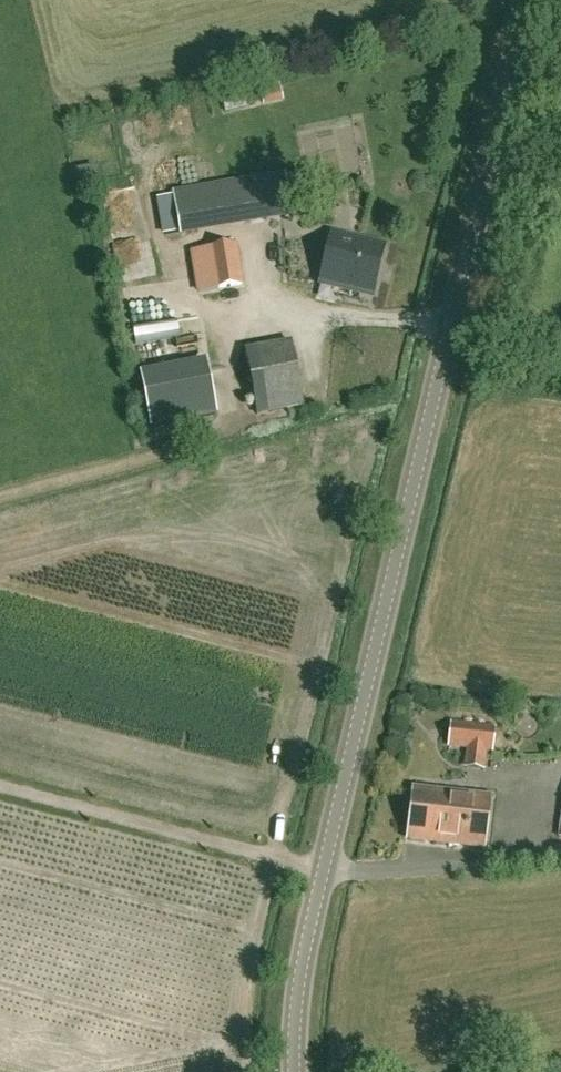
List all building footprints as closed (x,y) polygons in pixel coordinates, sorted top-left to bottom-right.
[(259,90),(263,105),(282,101),(279,85),(259,90)] [(285,178),(284,178),(239,185),(245,223),(291,215),(285,178)] [(384,248),(330,235),(318,284),(372,297),(384,248)] [(235,246),(209,250),(190,254),(196,293),(242,285),(235,246)] [(177,321),(133,329),(136,344),(180,336),(177,321)] [(258,415),(302,406),(290,343),(245,352),(258,415)] [(208,371),(141,384),(150,428),(217,415),(208,371)] [(449,746),(467,748),(464,769),(483,771),(486,750),(493,751),(495,731),(451,726),(449,746)] [(488,798),(415,790),(409,840),(483,848),(488,798)]
